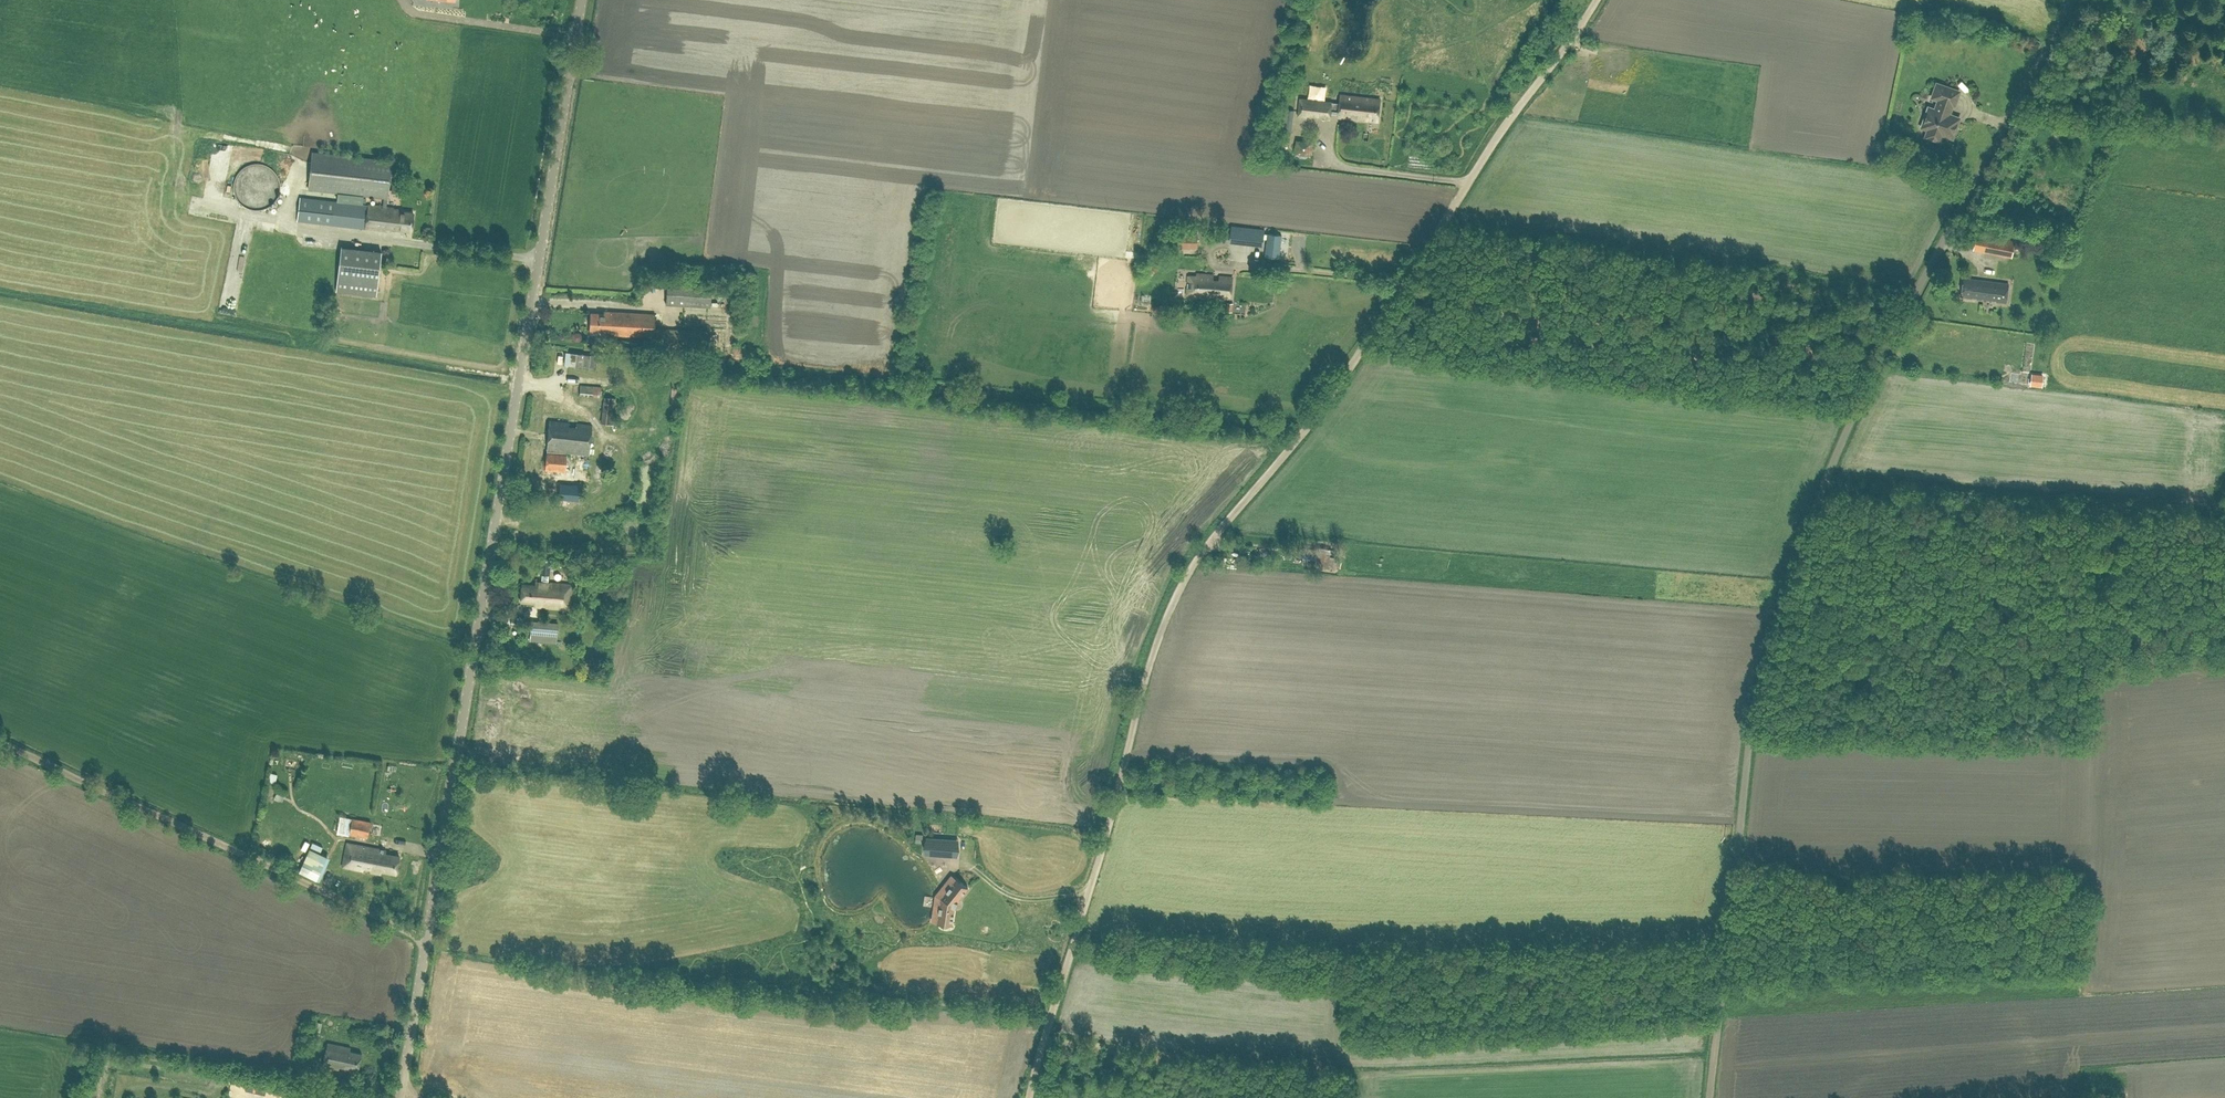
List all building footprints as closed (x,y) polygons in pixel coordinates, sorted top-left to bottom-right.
[(1954,104),(1958,90),(1936,83),(1932,96),(1938,98),(1935,109),(1932,108),(1926,127),(1928,128),(1925,135),(1939,140),(1941,133),(1952,136),(1958,117),(1948,114),(1952,103),(1954,104)] [(1338,109),(1337,117),(1377,121),(1380,99),(1340,94),(1339,103),(1331,102),(1331,101),(1299,98),(1297,116),(1306,117),(1306,115),(1322,116),(1322,118),(1329,119),(1331,108),(1338,109)] [(1295,115),(1289,114),(1287,129),(1293,130),(1295,115)] [(1300,149),(1301,157),(1314,157),(1313,144),(1306,144),(1306,149),(1300,149)] [(230,146),(231,156),(239,156),(238,145),(230,146)] [(394,207),(386,206),(387,197),(391,160),(311,152),(307,189),(337,192),(337,200),(299,196),(297,220),(388,231),(389,228),(411,230),(413,212),(399,211),(399,208),(393,208),(394,207)] [(213,160),(216,170),(232,164),(228,154),(213,160)] [(277,196),(280,187),(278,178),(274,170),(266,165),(257,162),(248,164),(240,169),(235,176),(233,185),(234,194),(239,202),(246,207),(255,209),(264,208),(272,203),(277,196)] [(212,180),(218,194),(225,190),(219,177),(212,180)] [(1265,231),(1231,227),(1230,239),(1263,242),(1265,231)] [(1176,233),(1176,247),(1198,248),(1198,234),(1176,233)] [(1281,235),(1268,233),(1266,258),(1279,259),(1281,235)] [(1989,235),(1986,252),(2011,257),(2015,240),(1989,235)] [(353,254),(353,242),(343,242),(342,254),(353,254)] [(340,265),(340,289),(377,289),(377,265),(372,265),(372,257),(369,257),(369,266),(365,266),(365,277),(356,277),(356,265),(340,265)] [(1229,297),(1231,277),(1219,275),(1219,279),(1213,279),(1213,274),(1197,272),(1196,274),(1188,273),(1185,292),(1229,297)] [(648,286),(666,287),(665,304),(709,306),(711,283),(673,281),(674,275),(649,274),(648,286)] [(1961,295),(2005,301),(2008,283),(1963,277),(1961,295)] [(588,331),(594,331),(594,342),(608,343),(609,334),(652,336),(652,349),(707,352),(708,330),(653,328),(654,313),(602,310),(602,312),(589,312),(588,331)] [(578,339),(584,335),(580,329),(574,332),(578,339)] [(592,425),(576,423),(575,426),(568,425),(569,422),(549,420),(544,469),(565,471),(567,452),(589,454),(592,425)] [(568,493),(569,479),(553,477),(552,492),(568,493)] [(541,574),(541,579),(536,579),(535,583),(521,582),(519,602),(533,603),(533,607),(570,610),(573,583),(548,580),(548,574),(550,575),(551,558),(540,558),(538,574),(541,574)] [(539,634),(556,635),(557,622),(539,620),(539,634)] [(282,780),(282,772),(270,771),(270,780),(282,780)] [(367,837),(370,821),(352,818),(340,815),(336,832),(348,835),(348,834),(367,837)] [(950,854),(951,840),(927,839),(926,852),(950,854)] [(351,867),(363,869),(363,868),(369,869),(369,871),(380,873),(381,870),(395,873),(399,855),(384,852),(385,849),(347,842),(342,865),(351,867)] [(318,880),(329,856),(309,847),(298,871),(318,880)] [(938,915),(937,922),(948,923),(953,924),(955,907),(958,901),(968,888),(956,878),(941,897),(938,915)] [(340,1068),(340,1065),(358,1069),(361,1052),(350,1050),(351,1042),(324,1036),(318,1064),(340,1068)]
